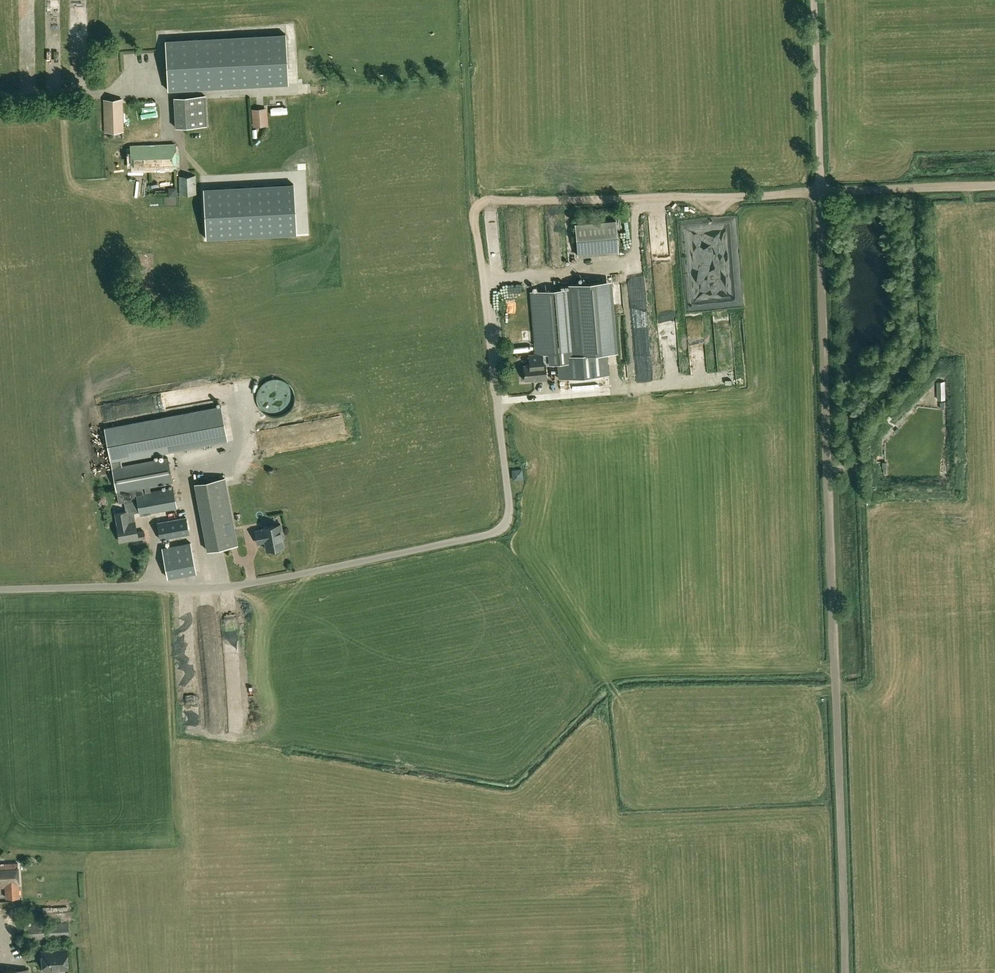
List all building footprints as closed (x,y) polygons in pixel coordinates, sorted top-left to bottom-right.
[(49,76),(64,76),(63,0),(48,0),(49,76)] [(286,34),(165,40),(168,90),(288,84),(286,34)] [(206,126),(205,96),(174,97),(176,128),(206,126)] [(105,132),(123,131),(122,99),(104,100),(105,132)] [(264,116),(255,117),(256,125),(265,125),(264,116)] [(176,167),(174,143),(130,146),(132,170),(176,167)] [(196,194),(196,175),(179,176),(179,195),(196,194)] [(294,184),(204,189),(206,239),(296,234),(294,184)] [(615,221),(575,224),(578,256),(618,253),(615,221)] [(494,234),(500,231),(496,225),(490,228),(494,234)] [(514,258),(523,255),(520,243),(511,246),(514,258)] [(568,289),(531,292),(536,354),(550,353),(550,363),(558,363),(559,378),(609,374),(607,352),(601,282),(567,285),(568,289)] [(530,364),(524,365),(525,380),(539,378),(539,380),(547,379),(545,364),(550,363),(550,353),(536,354),(529,355),(530,364)] [(263,411),(268,414),(273,416),(279,416),(284,414),(289,411),(292,407),(294,402),(295,396),(294,389),(290,384),(285,380),(278,378),(271,378),(265,381),(261,384),(258,390),(257,395),(257,401),(259,407),(263,411)] [(111,463),(167,452),(228,441),(222,406),(105,427),(111,463)] [(172,482),(168,457),(112,467),(118,502),(137,499),(140,515),(178,508),(174,487),(151,492),(149,486),(172,482)] [(518,468),(512,471),(516,478),(522,475),(518,468)] [(195,483),(208,550),(237,544),(225,477),(195,483)] [(135,522),(128,523),(126,511),(116,513),(118,525),(117,525),(120,541),(136,538),(136,539),(145,538),(144,531),(137,532),(135,522)] [(189,534),(186,517),(157,522),(160,539),(189,534)] [(257,542),(258,542),(265,541),(267,550),(283,547),(282,538),(283,538),(281,524),(263,527),(263,529),(255,531),(257,542)] [(196,572),(191,542),(162,547),(167,577),(196,572)] [(208,658),(210,690),(219,689),(217,657),(208,658)] [(186,691),(199,691),(198,671),(185,672),(186,691)] [(211,725),(220,724),(218,691),(209,692),(211,725)] [(197,703),(191,705),(195,723),(202,721),(197,703)] [(0,863),(0,887),(5,887),(6,897),(19,897),(18,886),(19,886),(18,863),(0,863)] [(25,924),(26,940),(69,938),(67,907),(42,908),(43,920),(61,919),(61,922),(25,924)] [(68,969),(66,950),(41,952),(43,971),(68,969)]
